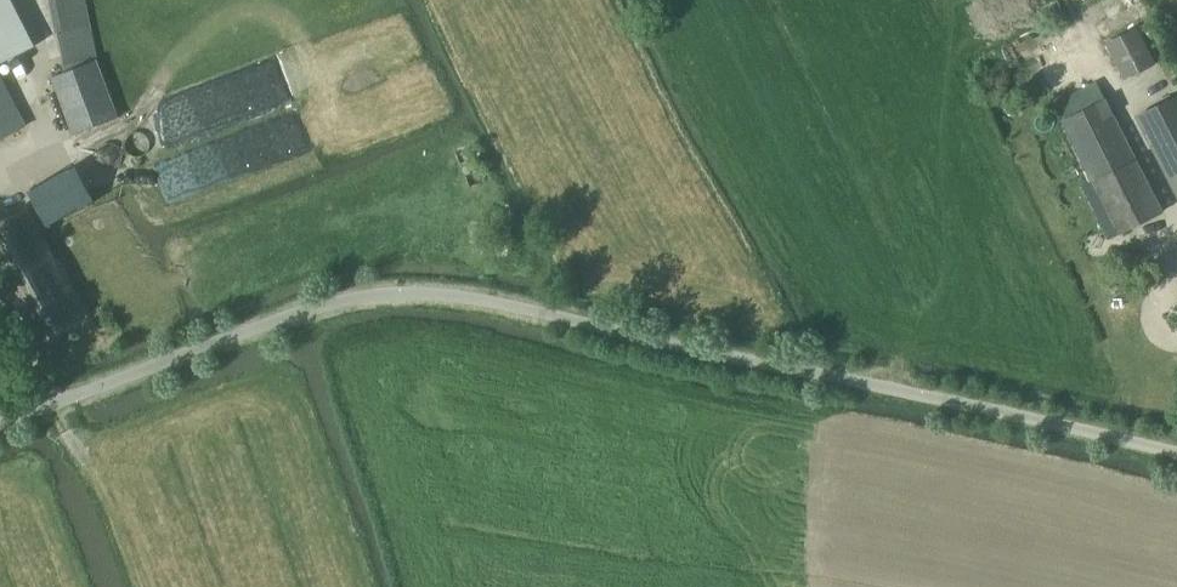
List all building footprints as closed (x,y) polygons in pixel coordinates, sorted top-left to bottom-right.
[(63,72),(52,76),(74,134),(118,117),(96,59),(90,26),(55,33),(63,72)] [(1123,78),(1155,62),(1137,27),(1106,42),(1123,78)] [(0,75),(0,138),(26,125),(0,75)] [(1136,116),(1176,196),(1176,94),(1136,116)] [(1120,232),(1163,210),(1104,98),(1061,120),(1120,232)] [(83,315),(28,206),(0,221),(0,286),(29,342),(83,315)]
